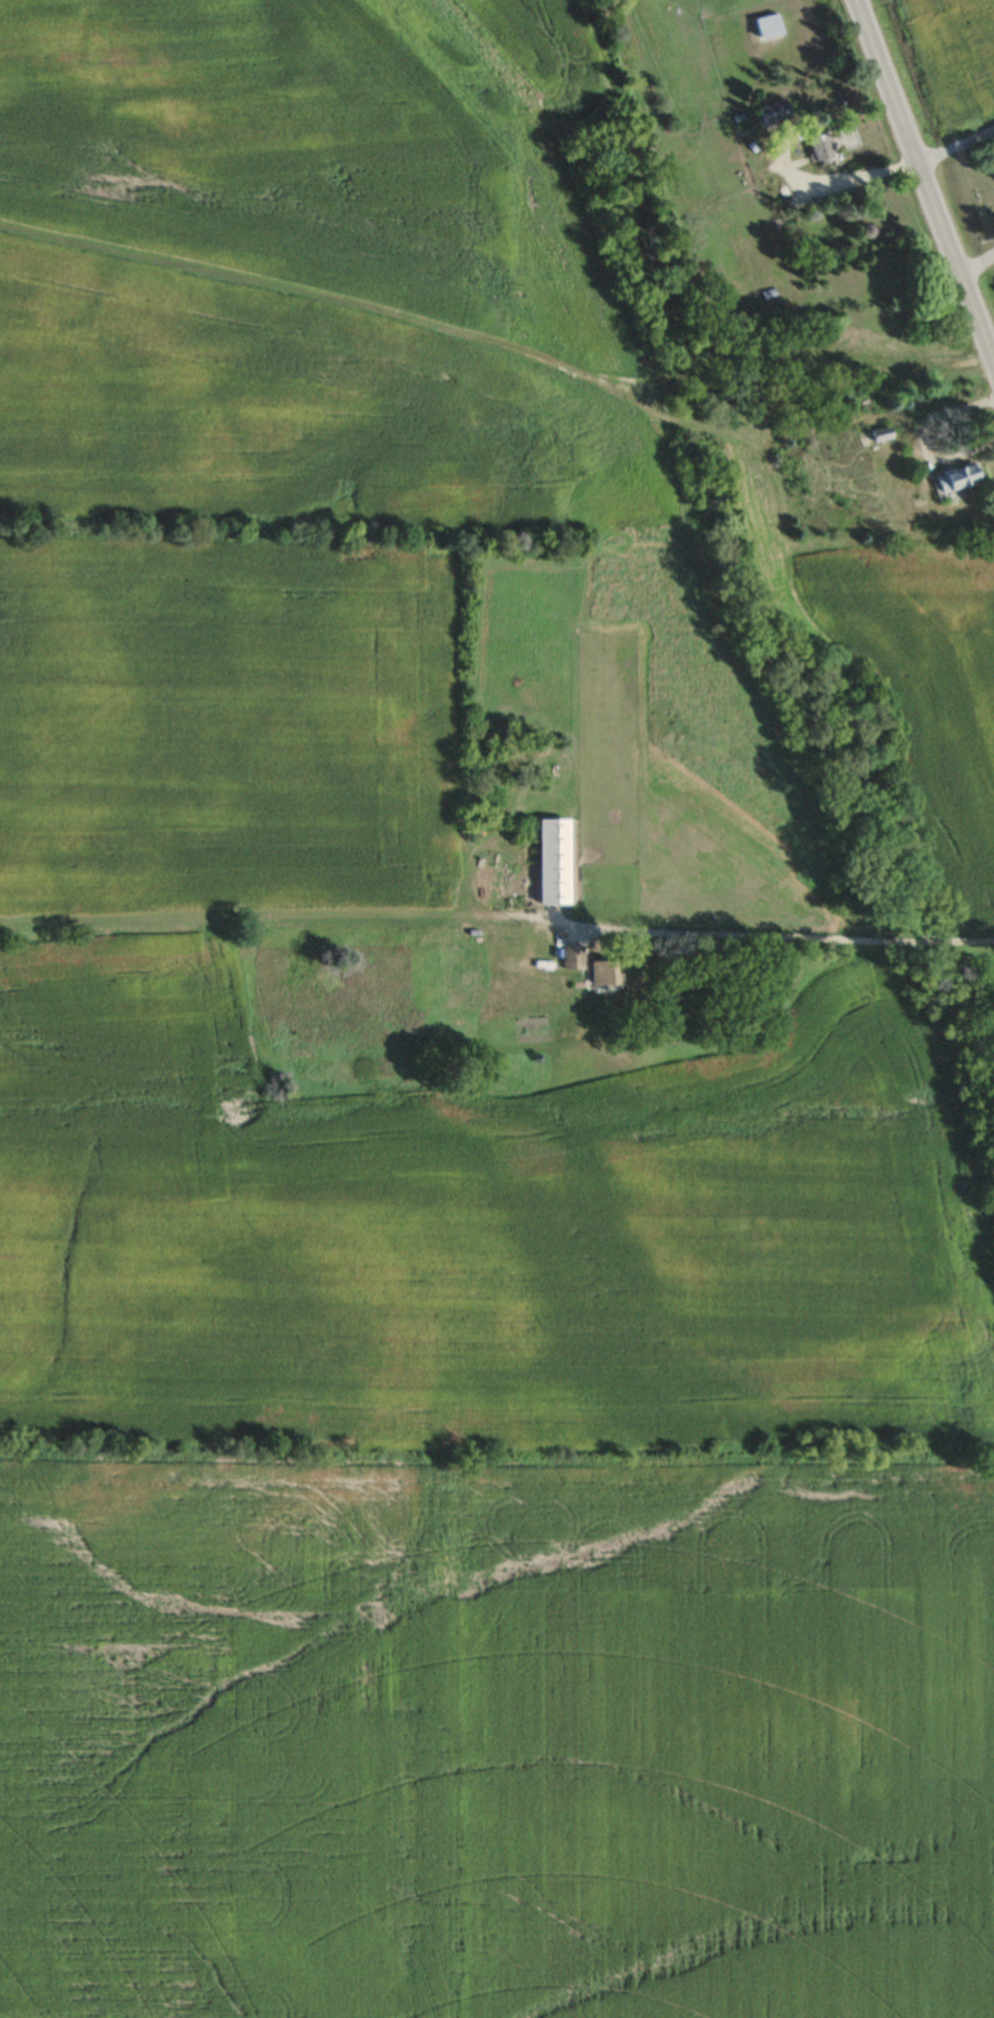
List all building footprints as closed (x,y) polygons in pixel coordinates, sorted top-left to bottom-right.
[(754,18),(759,39),(782,33),(777,12),(754,18)] [(791,116),(784,97),(755,107),(762,126),(791,116)] [(816,164),(835,157),(826,130),(806,137),(816,164)] [(872,441),(891,438),(889,425),(869,429),(872,441)] [(979,480),(974,460),(934,471),(939,490),(979,480)] [(569,902),(569,818),(537,818),(537,902),(569,902)] [(582,968),(582,943),(560,943),(560,968),(582,968)] [(589,985),(615,985),(615,960),(589,960),(589,985)]
